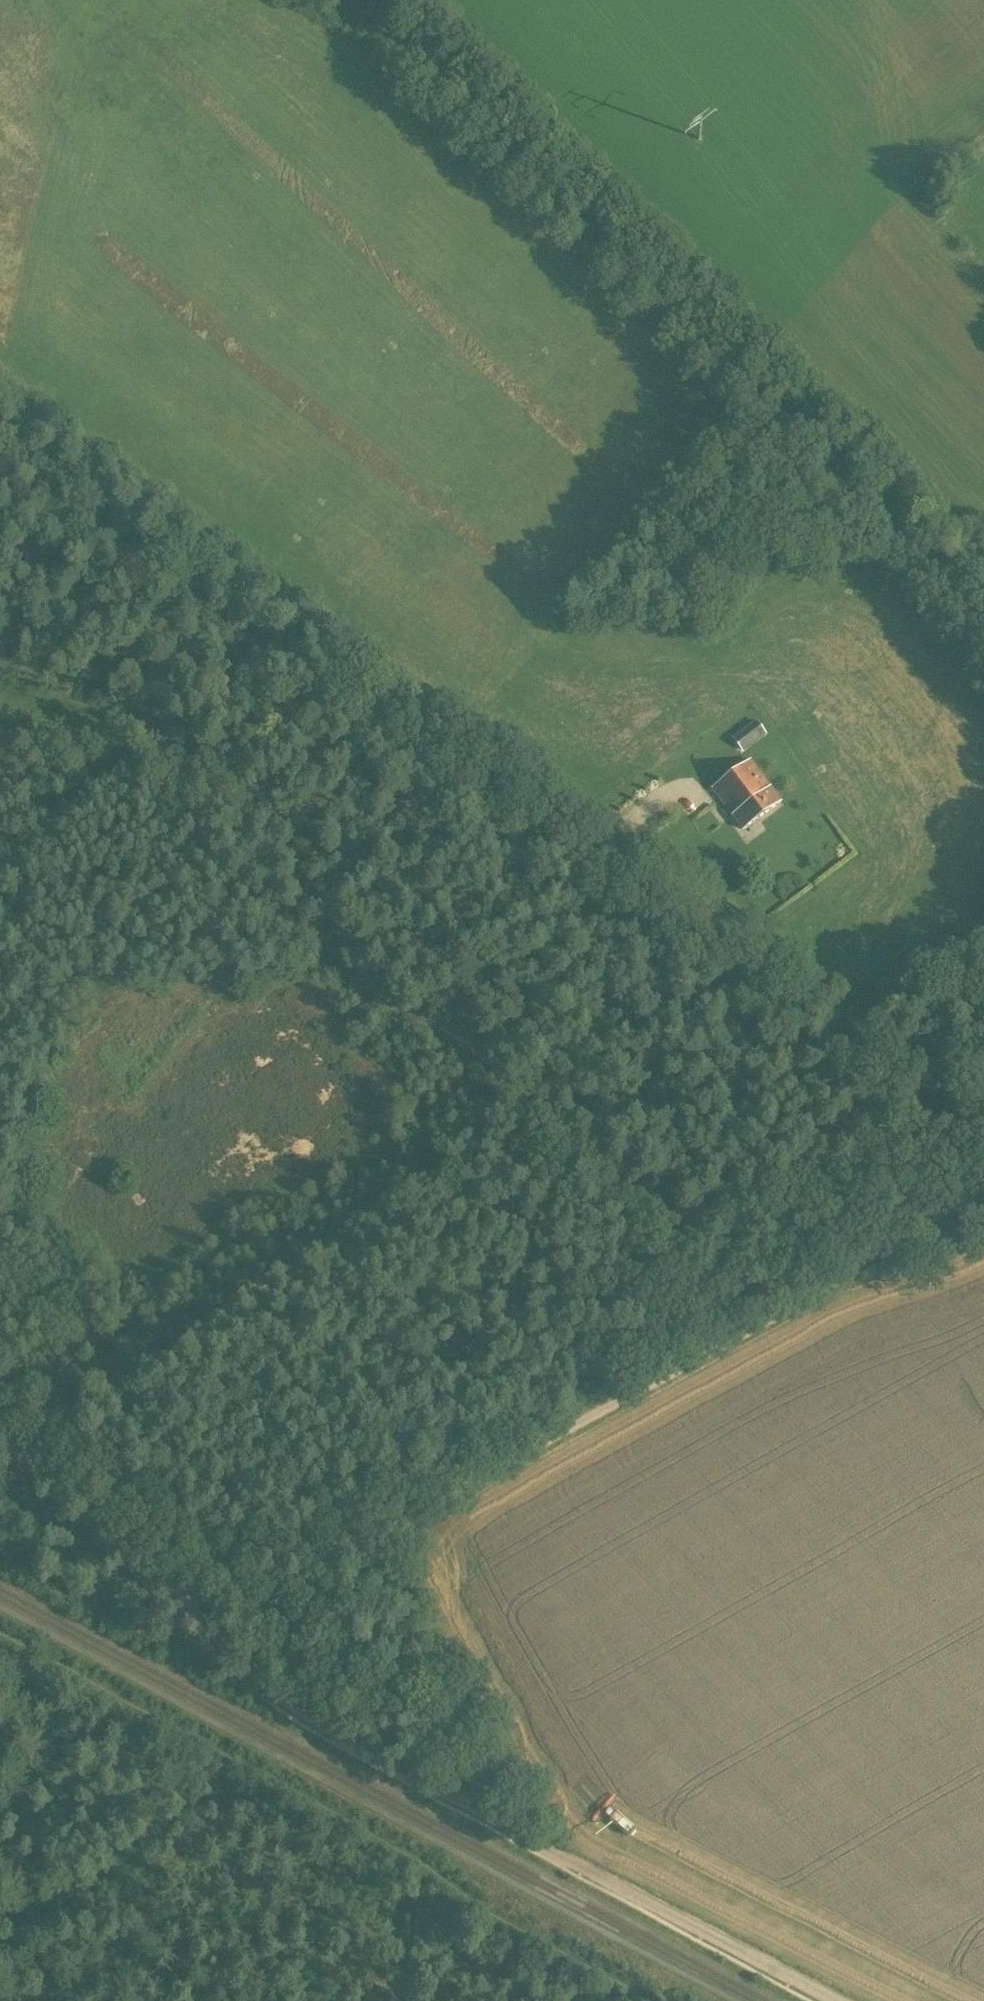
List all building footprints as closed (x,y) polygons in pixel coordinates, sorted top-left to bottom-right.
[(755,719),(731,737),(743,753),(767,734),(755,719)] [(780,802),(750,761),(713,788),(743,829),(780,802)]
